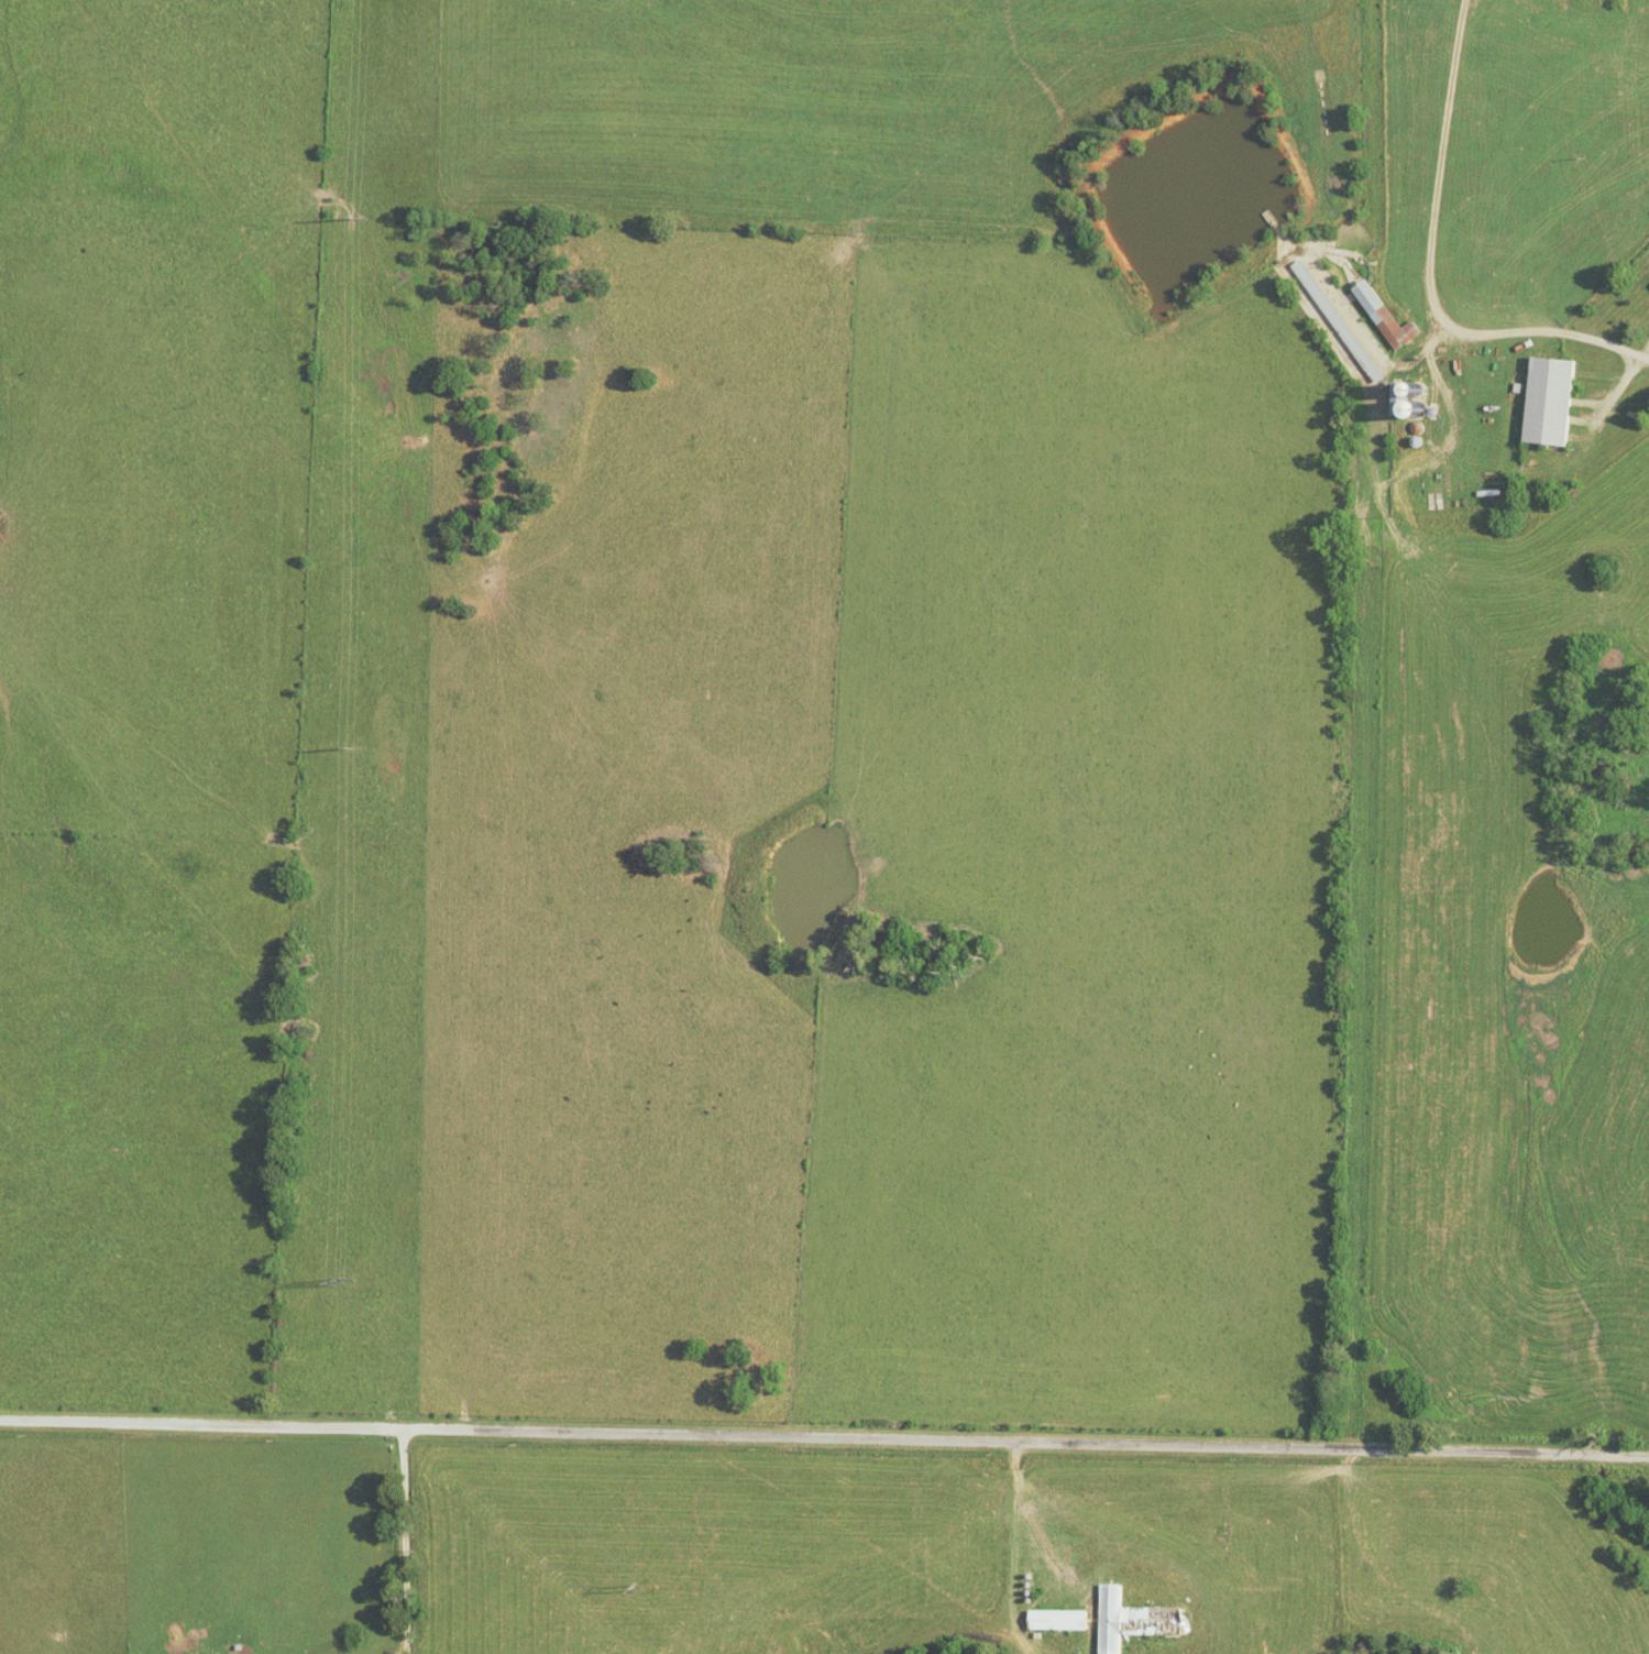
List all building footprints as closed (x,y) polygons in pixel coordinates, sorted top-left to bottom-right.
[(1391,352),(1421,333),(1412,319),(1397,329),(1365,278),(1350,287),(1391,352)] [(1518,443),(1563,448),(1572,362),(1527,357),(1518,443)] [(1121,1584),(1097,1584),(1096,1653),(1120,1653),(1120,1636),(1180,1636),(1181,1607),(1121,1606),(1121,1584)] [(1024,1630),(1084,1630),(1084,1611),(1024,1611),(1024,1630)]
